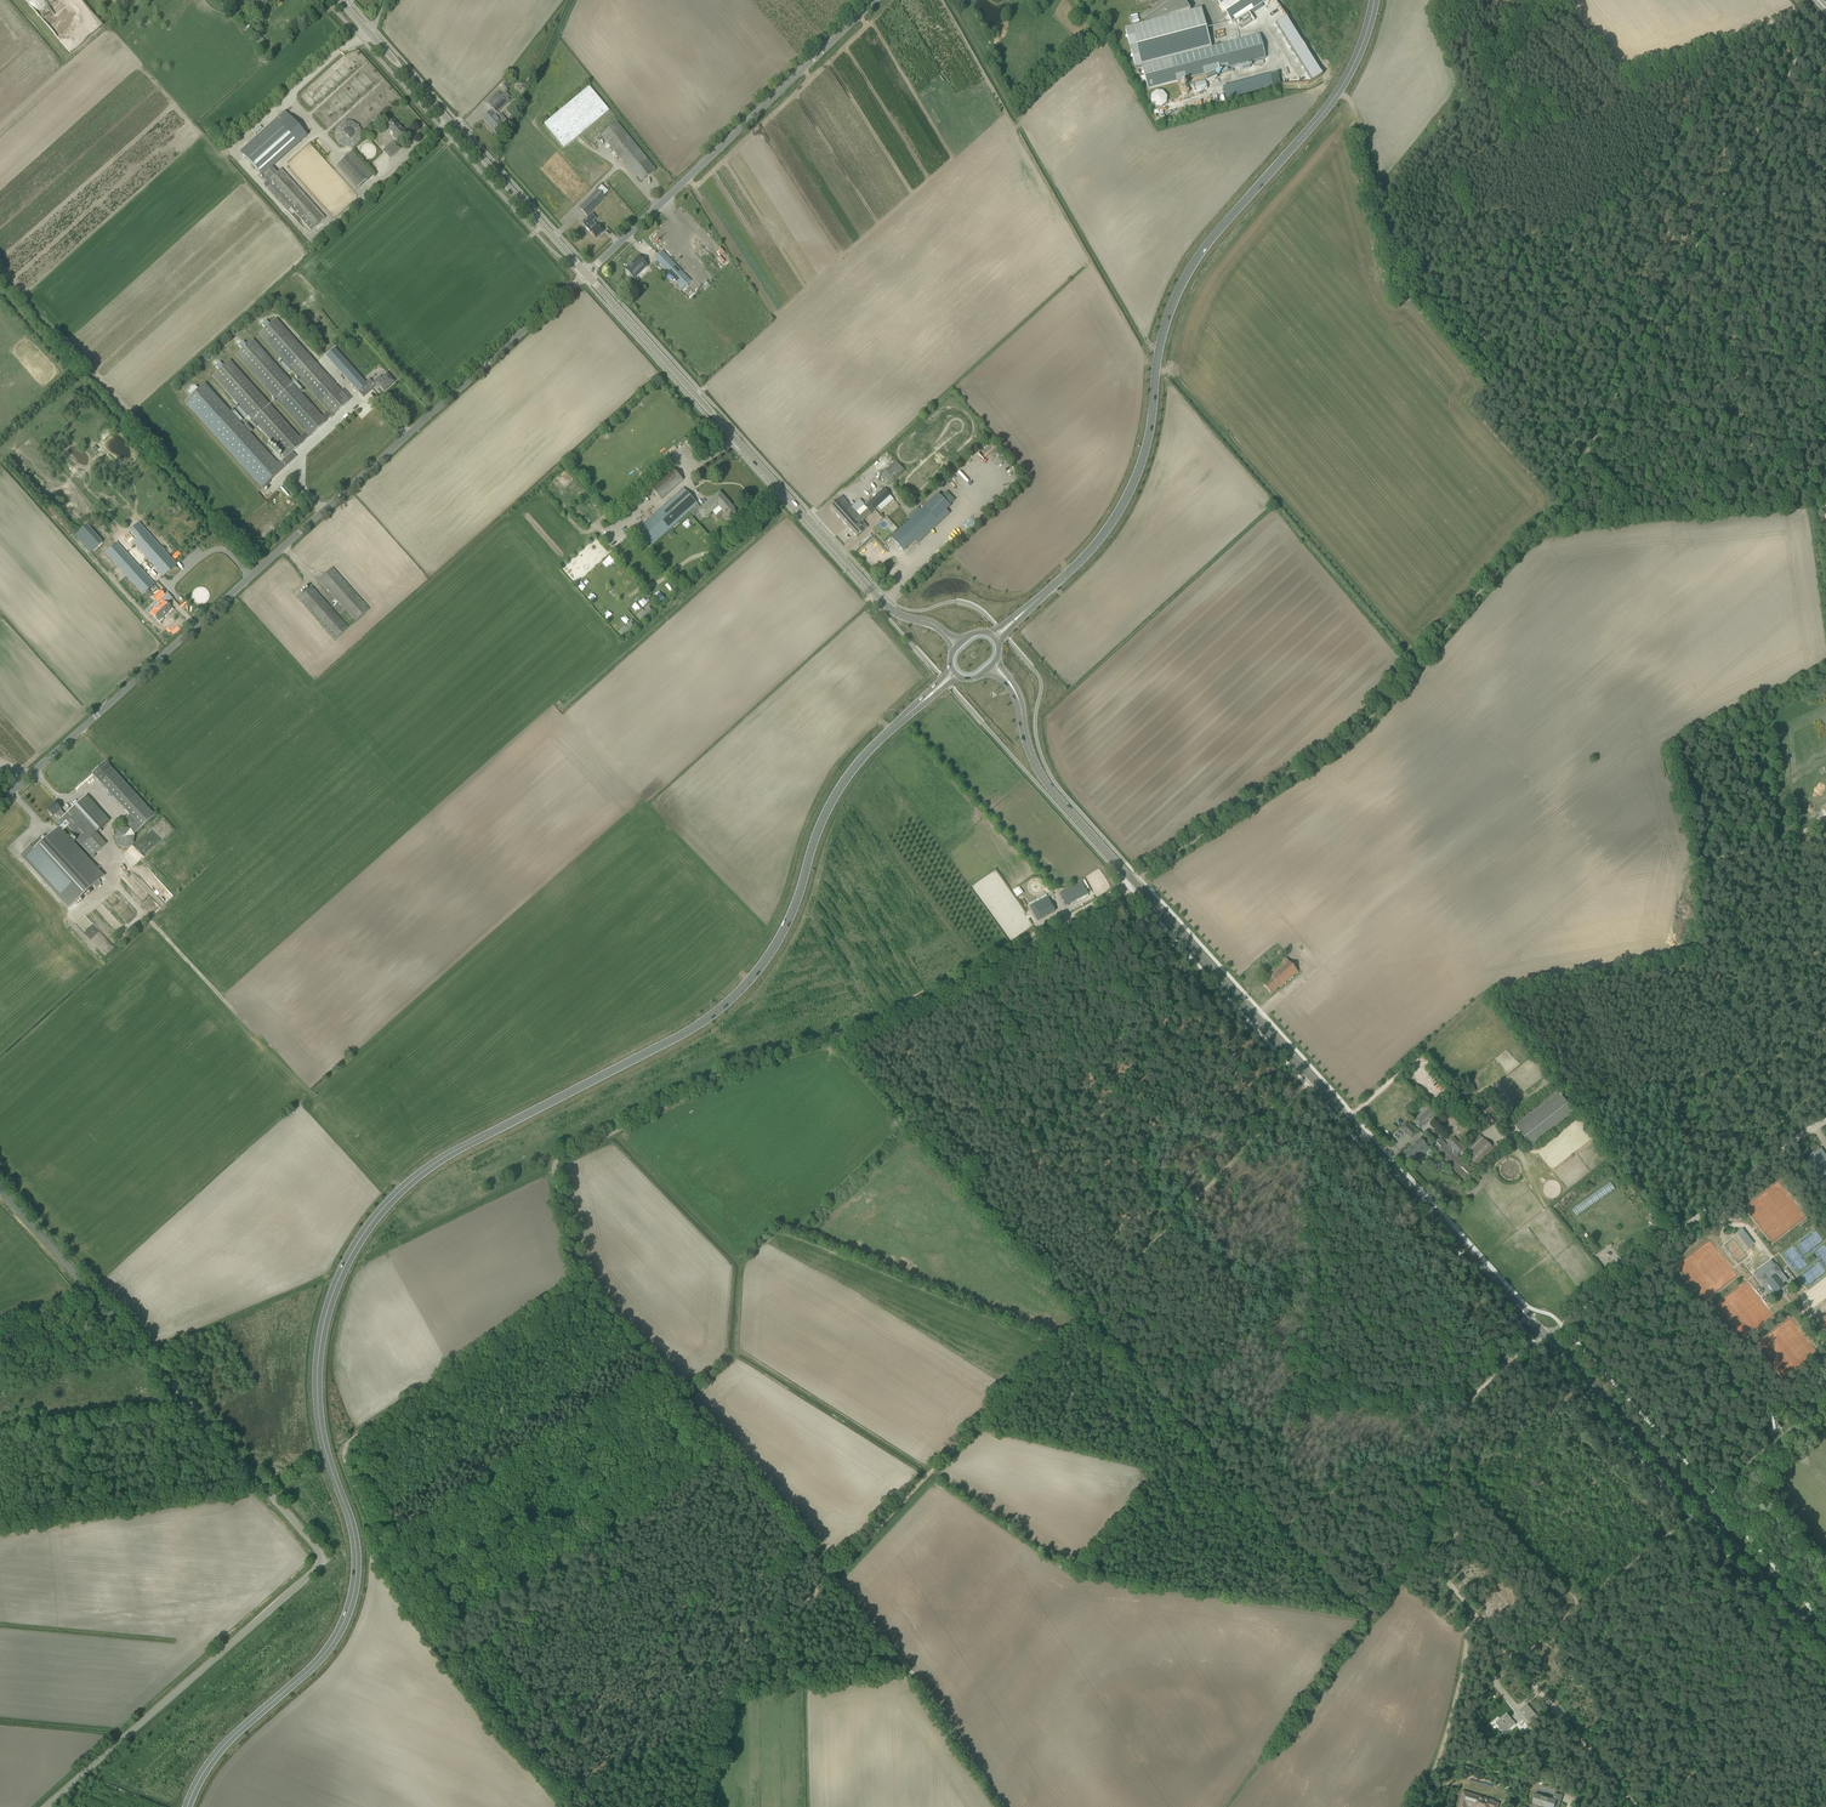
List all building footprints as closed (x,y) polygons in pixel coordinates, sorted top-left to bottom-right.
[(1135,67),(1142,66),(1144,76),(1145,79),(1148,89),(1266,58),(1260,34),(1210,47),(1201,9),(1189,12),(1188,10),(1190,10),(1184,0),(1174,0),(1147,17),(1149,21),(1154,19),(1154,21),(1125,29),(1135,67)] [(1232,22),(1267,0),(1227,0),(1220,4),(1232,22)] [(1138,14),(1131,15),(1133,25),(1140,23),(1138,14)] [(1285,15),(1269,24),(1304,79),(1319,70),(1285,15)] [(261,37),(255,43),(260,47),(266,42),(261,37)] [(1222,87),(1225,99),(1280,86),(1277,73),(1222,87)] [(1192,85),(1194,93),(1208,89),(1206,81),(1192,85)] [(545,124),(564,148),(609,111),(589,87),(545,124)] [(1151,101),(1155,106),(1161,107),(1167,103),(1167,96),(1163,91),(1156,91),(1151,95),(1151,101)] [(492,110),(493,110),(496,114),(507,104),(504,100),(506,98),(502,94),(500,96),(497,92),(486,102),(492,110)] [(285,111),(240,151),(262,176),(271,167),(307,135),(285,111)] [(482,119),(495,133),(507,122),(501,114),(497,118),(491,111),(482,119)] [(309,116),(320,128),(322,126),(311,114),(309,116)] [(385,127),(395,137),(394,138),(397,141),(406,133),(402,128),(401,129),(393,120),(389,123),(389,122),(385,125),(386,126),(385,127)] [(357,122),(344,122),(336,125),(336,138),(339,146),(353,146),(360,144),(360,131),(357,122)] [(602,137),(637,178),(641,183),(656,170),(617,123),(602,137)] [(383,151),(390,158),(393,155),(386,147),(383,151)] [(337,165),(358,188),(372,175),(351,152),(337,165)] [(271,167),(262,176),(267,181),(311,231),(325,218),(281,169),(276,173),(271,167)] [(598,189),(579,208),(587,216),(596,208),(606,197),(604,196),(598,189)] [(607,216),(601,209),(595,215),(601,221),(607,216)] [(597,226),(593,222),(597,219),(592,213),(582,223),(586,228),(590,232),(596,238),(603,232),(597,225),(597,226)] [(692,239),(689,241),(698,250),(700,248),(692,239)] [(646,253),(644,255),(646,258),(655,252),(645,240),(637,245),(642,252),(644,250),(646,253)] [(655,259),(659,263),(683,289),(691,281),(663,251),(655,259)] [(632,265),(627,270),(634,278),(638,273),(647,265),(643,261),(639,257),(632,264),(632,265)] [(261,325),(265,329),(258,335),(328,412),(332,415),(332,416),(349,400),(276,319),(269,325),(266,321),(261,325)] [(235,356),(305,433),(309,437),(326,421),(322,417),(253,340),(246,346),(243,341),(238,345),(242,350),(235,356)] [(299,438),(230,361),(223,367),(220,362),(215,366),(219,371),(212,377),(282,453),(286,457),(292,452),(303,442),(299,438)] [(338,370),(342,374),(354,388),(358,392),(366,385),(365,383),(350,367),(346,363),(338,370)] [(375,385),(378,389),(380,388),(383,392),(394,383),(390,378),(387,375),(381,380),(379,378),(373,383),(375,385)] [(278,464),(205,383),(198,389),(195,386),(188,392),(191,396),(184,402),(262,488),(283,469),(282,468),(278,464)] [(283,468),(296,457),(292,452),(286,457),(278,464),(282,468),(283,468)] [(996,475),(1005,466),(994,455),(986,463),(989,466),(986,469),(988,471),(990,469),(996,475)] [(891,484),(905,471),(901,467),(898,464),(895,461),(881,474),(891,484)] [(965,467),(954,477),(962,485),(973,475),(965,467)] [(651,488),(661,500),(683,480),(672,468),(651,488)] [(730,514),(735,510),(721,494),(717,498),(718,499),(715,501),(713,499),(702,509),(683,488),(638,529),(652,545),(695,507),(699,511),(705,518),(719,506),(725,513),(724,514),(724,515),(723,516),(726,520),(731,515),(730,514)] [(841,496),(830,507),(857,537),(861,533),(868,527),(862,521),(871,513),(891,495),(889,493),(884,488),(865,506),(863,505),(856,512),(841,496)] [(909,521),(891,538),(903,551),(950,506),(938,493),(909,521)] [(77,533),(93,550),(102,542),(86,524),(77,533)] [(133,543),(163,576),(176,565),(146,531),(133,543)] [(105,553),(143,595),(154,584),(116,542),(105,553)] [(610,556),(606,561),(610,564),(614,560),(610,556)] [(319,580),(323,584),(355,621),(369,609),(332,568),(319,580)] [(298,598),(335,639),(348,627),(316,591),(312,586),(298,598)] [(161,604),(151,612),(159,621),(170,610),(161,599),(165,596),(160,591),(153,597),(157,602),(159,601),(161,604)] [(641,604),(649,600),(646,595),(639,600),(641,604)] [(155,815),(114,770),(106,761),(91,774),(141,828),(155,815)] [(109,821),(96,807),(90,800),(86,796),(65,815),(54,803),(47,810),(53,816),(56,814),(64,822),(68,826),(74,833),(72,835),(82,846),(91,857),(106,843),(96,833),(101,829),(109,821)] [(30,846),(21,855),(24,859),(69,908),(93,886),(95,888),(100,883),(98,881),(103,876),(62,831),(68,826),(64,822),(58,827),(43,842),(39,838),(30,846)] [(114,839),(118,846),(126,848),(133,844),(135,836),(131,829),(123,827),(116,831),(114,839)] [(1061,895),(1067,905),(1088,893),(1083,883),(1061,895)] [(1017,888),(1013,891),(1017,897),(1022,894),(1018,888),(1017,888)] [(1031,907),(1039,921),(1056,911),(1048,898),(1031,907)] [(114,920),(109,925),(113,929),(118,924),(114,920)] [(1238,945),(1252,960),(1262,951),(1248,936),(1238,945)] [(944,944),(949,950),(953,947),(949,941),(944,944)] [(938,948),(942,955),(949,952),(945,945),(938,948)] [(1271,978),(1263,985),(1271,994),(1279,986),(1280,988),(1284,983),(1298,971),(1288,960),(1286,958),(1272,970),(1268,974),(1271,978)] [(1512,1122),(1533,1149),(1577,1115),(1556,1088),(1512,1122)] [(1477,1111),(1490,1127),(1503,1115),(1490,1100),(1477,1111)] [(1416,1116),(1412,1120),(1420,1128),(1434,1115),(1428,1107),(1417,1117),(1417,1116),(1416,1116)] [(1400,1128),(1405,1134),(1412,1129),(1406,1123),(1400,1128)] [(1462,1152),(1479,1168),(1496,1151),(1479,1134),(1462,1152)] [(1423,1136),(1407,1151),(1402,1155),(1409,1162),(1414,1157),(1418,1160),(1430,1148),(1427,1145),(1430,1143),(1423,1136)] [(1441,1139),(1432,1148),(1436,1151),(1465,1180),(1469,1176),(1474,1171),(1457,1154),(1464,1147),(1453,1137),(1446,1144),(1445,1142),(1441,1139)] [(1819,1150),(1808,1159),(1825,1185),(1825,1159),(1819,1150)] [(1439,1162),(1435,1165),(1439,1171),(1443,1169),(1439,1162)] [(1742,1229),(1736,1233),(1748,1248),(1753,1244),(1742,1229)] [(1765,1265),(1754,1273),(1757,1277),(1757,1278),(1756,1279),(1763,1287),(1768,1283),(1774,1291),(1783,1284),(1777,1276),(1782,1272),(1778,1267),(1776,1264),(1775,1265),(1771,1260),(1769,1261),(1765,1265)] [(1488,1356),(1482,1361),(1485,1365),(1491,1360),(1488,1356)] [(1507,1714),(1496,1724),(1504,1734),(1513,1727),(1513,1728),(1522,1720),(1526,1724),(1529,1721),(1537,1715),(1531,1709),(1524,1715),(1520,1710),(1510,1718),(1507,1714)] [(1489,1801),(1489,1800),(1464,1792),(1459,1806),(1466,1806),(1467,1803),(1475,1806),(1474,1806),(1497,1806),(1498,1804),(1489,1801)] [(1563,1795),(1554,1793),(1553,1798),(1535,1793),(1532,1803),(1545,1806),(1559,1806),(1563,1795)]
